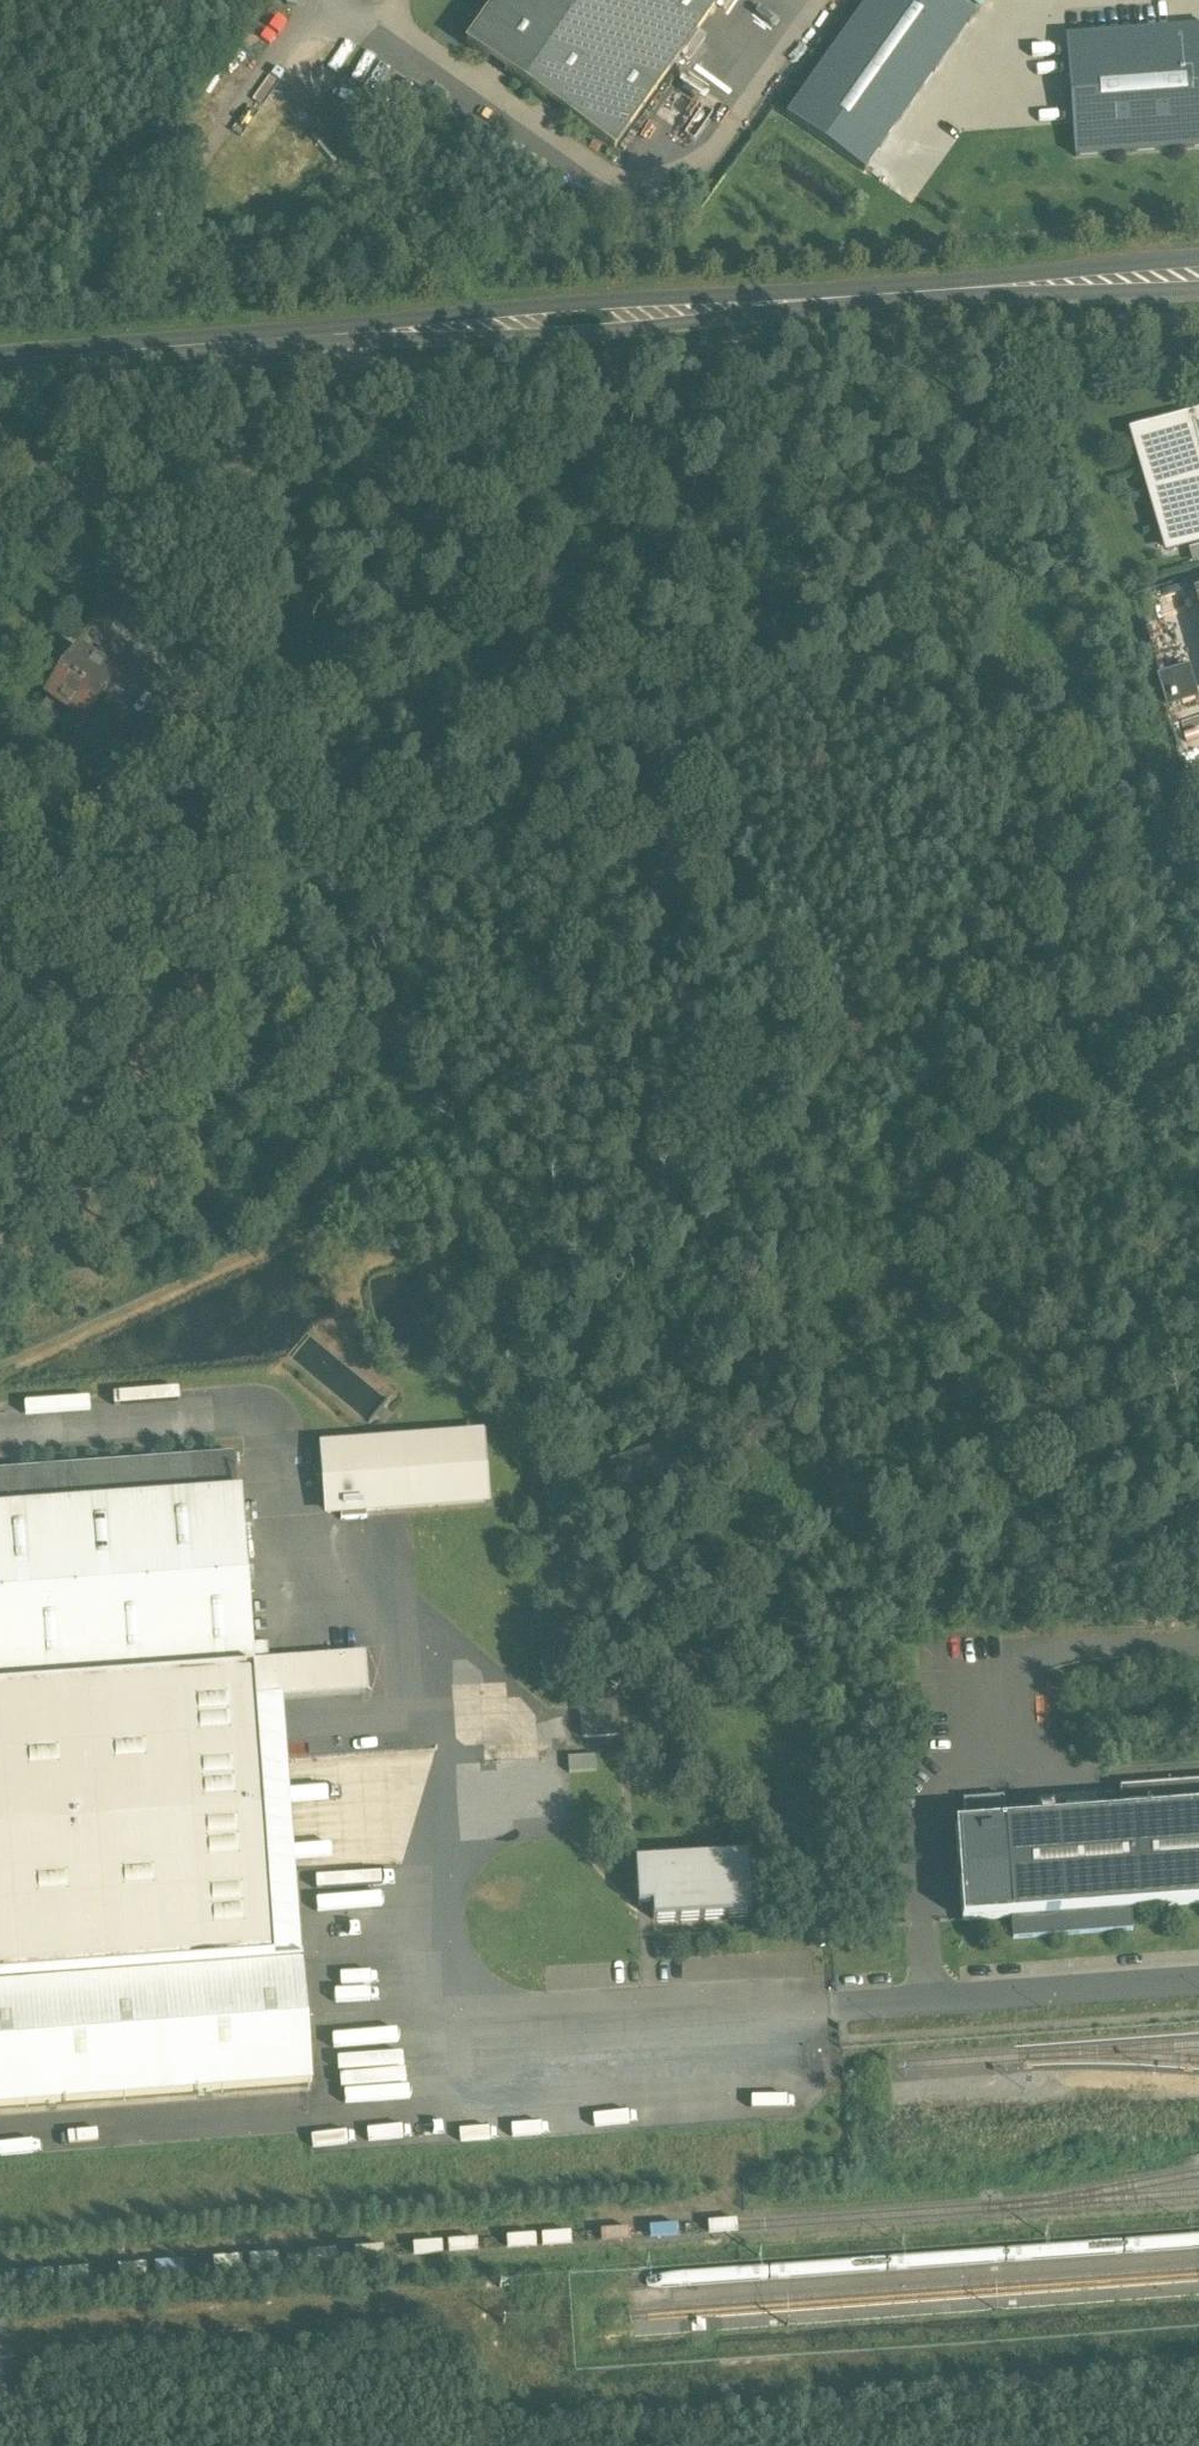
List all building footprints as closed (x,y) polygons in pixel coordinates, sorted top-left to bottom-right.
[(466,45),(614,150),(720,0),(498,0),(466,45)] [(865,173),(976,18),(951,0),(865,0),(783,115),(865,173)] [(1074,156),(1198,147),(1198,28),(1065,37),(1074,156)] [(1134,434),(1168,550),(1198,541),(1198,415),(1134,434)] [(1189,552),(1193,566),(1198,564),(1198,549),(1189,552)] [(79,655),(49,697),(50,698),(41,711),(74,733),(112,678),(79,655)] [(1164,707),(1198,697),(1188,665),(1154,675),(1164,707)] [(351,1406),(375,1417),(386,1394),(362,1383),(351,1406)] [(486,1437),(326,1449),(330,1513),(490,1501),(486,1437)] [(621,1486),(673,1466),(665,1446),(614,1465),(621,1486)] [(311,2084),(302,1962),(269,1965),(250,1699),(361,1691),(359,1665),(248,1673),(235,1498),(236,1498),(233,1457),(0,1474),(0,2108),(311,2084)] [(615,1705),(581,1707),(583,1739),(617,1736),(615,1705)] [(582,1758),(567,1759),(568,1774),(596,1772),(595,1757),(582,1758)] [(1119,1790),(1121,1815),(1198,1809),(1198,1784),(1119,1790)] [(955,1827),(962,1922),(1011,1919),(1131,1910),(1198,1905),(1198,1809),(1121,1815),(955,1827)] [(752,1856),(638,1862),(641,1923),(755,1918),(752,1856)] [(1131,1910),(1011,1919),(1012,1940),(1132,1932),(1131,1910)]
